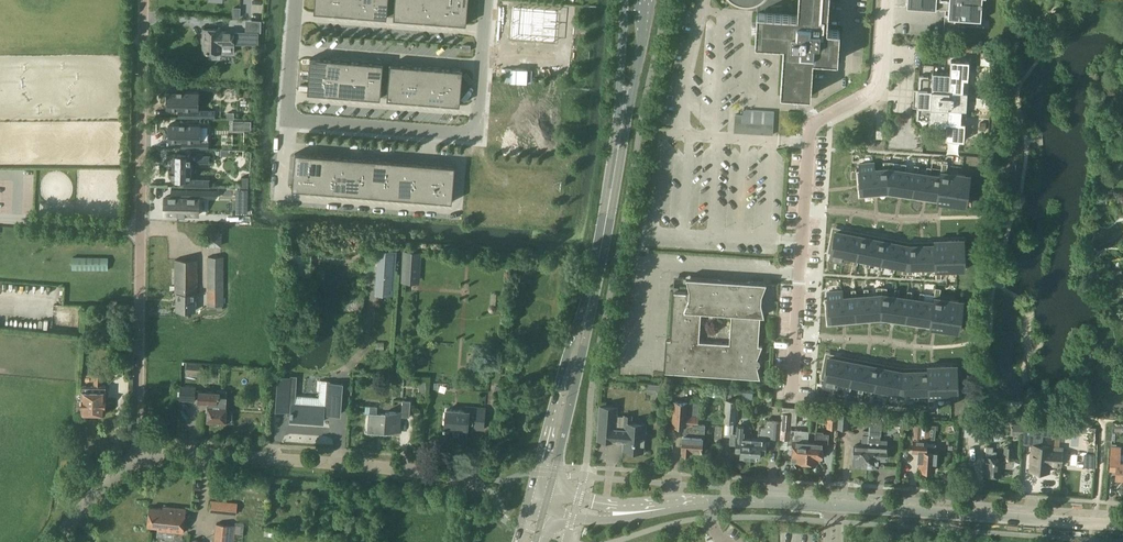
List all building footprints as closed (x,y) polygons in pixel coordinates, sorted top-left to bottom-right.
[(314,12),(329,13),(330,0),(315,0),(314,12)] [(329,13),(344,14),(345,0),(330,0),(329,13)] [(344,14),(358,15),(359,0),(345,0),(344,14)] [(358,15),(373,16),(374,0),(359,0),(358,15)] [(373,16),(387,17),(389,0),(374,0),(373,16)] [(395,0),(394,18),(408,19),(410,2),(395,0)] [(798,15),(758,13),(756,43),(784,45),(781,93),(810,96),(811,94),(813,59),(838,61),(840,31),(828,30),(830,0),(799,0),(798,15)] [(982,0),(937,0),(936,8),(950,8),(949,17),(945,17),(944,36),(962,37),(963,25),(966,26),(967,19),(981,20),(981,6),(982,6),(982,3),(982,0)] [(410,2),(408,19),(423,20),(424,3),(410,2)] [(424,3),(423,20),(438,21),(439,4),(424,3)] [(439,4),(438,21),(452,23),(454,5),(439,4)] [(454,5),(452,23),(467,24),(468,6),(454,5)] [(513,7),(511,38),(559,42),(562,10),(513,7)] [(204,28),(203,52),(221,52),(234,52),(234,44),(234,42),(247,42),(247,44),(258,44),(259,32),(246,32),(234,31),(221,31),(221,29),(204,28)] [(311,57),(309,75),(324,76),(325,58),(311,57)] [(325,58),(324,76),(338,77),(340,60),(325,58)] [(340,60),(338,77),(353,78),(354,61),(340,60)] [(929,74),(919,74),(919,75),(918,89),(917,107),(916,120),(916,122),(925,123),(926,121),(929,121),(929,125),(947,126),(946,140),(964,141),(965,123),(961,122),(962,109),(966,110),(967,92),(963,92),(964,79),(968,79),(969,61),(951,60),(950,73),(933,72),(933,76),(929,76),(929,74)] [(354,61),(353,78),(368,80),(369,62),(354,61)] [(369,62),(368,80),(382,81),(384,63),(369,62)] [(390,64),(389,81),(403,82),(405,65),(390,64)] [(405,65),(403,82),(418,84),(419,66),(405,65)] [(419,66),(418,84),(433,85),(434,67),(419,66)] [(434,67),(433,85),(447,86),(448,68),(434,67)] [(448,68),(447,86),(462,87),(463,70),(448,68)] [(309,75),(308,92),(323,93),(324,76),(309,75)] [(324,76),(323,93),(337,95),(338,77),(324,76)] [(338,77),(337,95),(352,96),(353,78),(338,77)] [(353,78),(352,96),(366,97),(368,80),(353,78)] [(368,80),(366,97),(381,98),(382,81),(368,80)] [(389,81),(387,99),(402,100),(403,82),(389,81)] [(403,82),(402,100),(417,101),(418,84),(403,82)] [(418,84),(417,101),(431,102),(433,85),(418,84)] [(433,85),(431,102),(446,103),(447,86),(433,85)] [(447,86),(446,103),(460,105),(462,87),(447,86)] [(168,91),(168,108),(179,109),(179,117),(216,118),(216,109),(198,109),(198,91),(168,91)] [(743,109),(743,115),(735,114),(734,132),(773,134),(775,111),(743,109)] [(234,120),(233,129),(251,130),(251,121),(234,120)] [(170,124),(169,140),(182,140),(182,147),(209,148),(209,141),(200,141),(200,124),(201,124),(170,124)] [(296,152),(293,189),(453,201),(456,165),(296,152)] [(172,159),(172,160),(173,160),(173,178),(184,178),(183,186),(210,187),(210,178),(190,178),(191,163),(210,163),(210,154),(191,154),(173,154),(173,156),(172,156),(172,157),(173,157),(173,159),(172,159)] [(874,162),(860,164),(861,170),(861,178),(862,192),(876,191),(874,169),(874,162)] [(874,169),(876,191),(888,190),(889,168),(884,168),(874,169)] [(889,168),(888,190),(900,192),(903,170),(901,169),(893,168),(889,168)] [(903,170),(900,192),(913,194),(916,172),(914,171),(906,170),(903,170)] [(937,197),(937,201),(962,205),(966,206),(967,194),(963,194),(964,186),(968,187),(970,176),(966,175),(963,175),(947,172),(941,171),(940,175),(941,175),(938,197),(937,197)] [(916,172),(913,194),(925,196),(928,173),(926,173),(918,172),(916,172)] [(928,173),(925,196),(937,197),(938,197),(941,175),(940,175),(930,174),(928,173)] [(166,196),(165,214),(199,214),(199,197),(217,197),(216,197),(216,190),(218,190),(218,189),(172,188),(172,189),(173,189),(173,196),(172,196),(166,196)] [(247,212),(247,199),(237,199),(237,212),(247,212)] [(209,231),(208,244),(222,245),(223,231),(209,231)] [(831,253),(830,259),(844,261),(845,255),(844,255),(848,233),(836,231),(833,245),(831,253)] [(848,233),(844,255),(845,255),(854,257),(857,258),(861,235),(848,233)] [(861,235),(857,258),(859,258),(866,259),(869,260),(873,238),(861,235)] [(873,238),(869,260),(871,260),(879,262),(881,262),(885,240),(873,238)] [(959,239),(934,240),(934,244),(935,244),(936,266),(935,266),(936,270),(941,270),(957,270),(961,269),(965,269),(964,258),(960,258),(960,251),(964,250),(964,239),(959,239)] [(885,240),(881,262),(883,263),(891,264),(893,265),(898,243),(885,240)] [(898,243),(893,265),(896,265),(904,267),(908,267),(910,245),(898,243)] [(910,245),(908,267),(913,267),(921,267),(923,267),(922,244),(910,245)] [(934,244),(922,244),(923,267),(925,267),(935,266),(936,266),(935,244),(934,244)] [(379,249),(375,293),(392,295),(395,251),(379,249)] [(419,252),(405,252),(404,284),(418,284),(419,252)] [(224,256),(208,256),(208,308),(218,308),(218,309),(223,309),(223,305),(224,305),(224,256)] [(109,270),(109,257),(73,257),(73,269),(109,270)] [(198,258),(176,258),(176,293),(178,293),(178,298),(178,301),(178,310),(195,310),(195,296),(198,296),(198,258)] [(292,265),(292,279),(311,279),(312,265),(292,265)] [(669,360),(669,361),(665,372),(761,379),(758,366),(759,366),(759,365),(760,365),(760,364),(761,364),(761,363),(761,362),(761,361),(761,360),(760,360),(760,359),(760,358),(759,358),(758,358),(763,346),(759,345),(761,315),(762,303),(763,303),(763,302),(764,302),(764,301),(765,301),(765,300),(765,299),(765,298),(765,297),(765,296),(764,296),(764,295),(763,295),(763,294),(762,294),(763,282),(750,281),(739,284),(738,284),(738,283),(738,282),(737,282),(737,281),(736,281),(735,281),(734,281),(733,281),(732,281),(732,282),(731,282),(731,283),(730,283),(730,284),(719,279),(691,277),(690,289),(687,290),(686,293),(674,292),(671,340),(667,339),(670,352),(669,352),(668,352),(668,353),(667,353),(667,354),(667,355),(666,355),(666,356),(666,357),(666,358),(667,358),(667,359),(668,359),(668,360),(669,360)] [(842,290),(828,292),(829,298),(829,306),(830,320),(844,319),(842,297),(842,290)] [(869,295),(867,295),(869,317),(881,316),(882,294),(877,294),(869,295)] [(882,294),(881,316),(893,318),(897,296),(894,295),(886,294),(882,294)] [(856,296),(854,296),(856,318),(869,317),(867,295),(865,295),(856,296)] [(842,297),(844,319),(856,318),(854,296),(852,296),(842,297)] [(897,296),(893,318),(906,320),(909,298),(907,297),(899,296),(897,296)] [(930,323),(930,327),(955,331),(959,331),(960,320),(956,319),(957,312),(961,313),(963,301),(959,301),(955,300),(940,298),(934,297),(933,301),(934,301),(931,323),(930,323)] [(909,298),(906,320),(918,321),(921,299),(919,299),(911,298),(909,298)] [(921,299),(918,321),(930,323),(931,323),(934,301),(933,301),(924,300),(921,299)] [(489,308),(489,309),(489,310),(490,310),(490,311),(491,311),(491,312),(492,312),(493,312),(494,312),(495,312),(495,311),(496,311),(496,310),(497,310),(497,309),(497,308),(497,307),(497,306),(497,305),(496,305),(495,304),(494,304),(493,304),(492,304),(491,304),(491,305),(490,305),(490,306),(489,306),(489,307),(489,308)] [(824,379),(823,385),(837,387),(838,381),(837,381),(842,359),(829,356),(826,371),(824,379)] [(842,359),(837,381),(838,381),(848,383),(850,383),(854,361),(842,359)] [(120,361),(120,372),(128,372),(128,360),(120,361)] [(854,361),(850,383),(852,384),(860,385),(862,386),(866,364),(854,361)] [(189,362),(189,372),(202,372),(203,363),(189,362)] [(866,364),(862,386),(864,386),(872,387),(874,388),(879,366),(866,364)] [(953,365),(928,366),(928,370),(929,392),(929,396),(934,396),(952,395),(954,395),(958,395),(958,383),(953,384),(953,376),(957,376),(957,365),(953,365)] [(879,366),(874,388),(876,388),(884,390),(887,390),(891,368),(879,366)] [(891,368),(887,390),(889,391),(897,392),(901,393),(903,371),(891,368)] [(903,371),(901,393),(906,393),(914,393),(916,393),(915,370),(903,371)] [(928,370),(915,370),(916,393),(919,392),(929,392),(928,370)] [(95,375),(94,384),(102,385),(103,375),(95,375)] [(277,376),(275,409),(289,410),(289,415),(292,415),(291,418),(295,419),(295,422),(305,422),(306,419),(321,420),(325,421),(325,413),(337,414),(339,385),(326,384),(325,406),(295,404),(296,395),(297,377),(290,376),(290,377),(277,376)] [(663,383),(647,382),(647,387),(655,388),(657,391),(657,394),(662,395),(663,383)] [(496,385),(494,393),(503,396),(505,387),(496,385)] [(83,386),(83,393),(82,412),(85,413),(87,414),(90,414),(91,413),(106,413),(106,393),(106,387),(83,386)] [(196,401),(197,387),(181,386),(180,400),(191,401),(196,401)] [(199,390),(199,401),(209,402),(209,407),(207,407),(207,411),(209,410),(209,415),(207,415),(207,418),(208,419),(208,421),(226,423),(226,422),(233,422),(233,413),(227,413),(227,404),(227,396),(220,395),(221,392),(199,390)] [(366,405),(365,412),(369,412),(368,432),(386,434),(386,430),(401,431),(402,416),(410,416),(411,400),(403,399),(402,411),(386,410),(386,414),(377,413),(377,405),(366,405)] [(736,400),(725,399),(724,421),(735,422),(736,400)] [(705,424),(697,424),(698,403),(675,402),(673,425),(685,426),(684,435),(683,435),(682,454),(690,455),(690,453),(700,454),(701,450),(702,450),(702,448),(701,448),(702,436),(704,436),(705,424)] [(446,409),(444,435),(457,436),(456,438),(467,439),(467,438),(468,427),(484,428),(485,407),(467,406),(466,406),(466,410),(446,409)] [(624,449),(637,450),(637,451),(645,452),(646,444),(645,444),(646,424),(632,423),(632,416),(624,415),(624,417),(617,416),(618,407),(600,406),(598,439),(624,441),(624,449)] [(796,408),(782,407),(781,421),(780,438),(790,439),(791,424),(795,424),(796,408)] [(828,411),(827,428),(837,428),(838,412),(828,411)] [(847,429),(849,412),(839,412),(838,428),(847,429)] [(888,440),(878,439),(879,421),(882,422),(883,414),(870,413),(870,417),(869,436),(868,441),(868,446),(867,466),(877,467),(878,458),(886,459),(888,440)] [(766,420),(765,428),(759,427),(758,438),(751,438),(749,458),(759,459),(759,452),(765,453),(766,435),(772,436),(772,437),(780,438),(781,421),(766,420)] [(1002,424),(982,422),(974,422),(973,435),(981,435),(987,435),(988,428),(1002,429),(1002,424)] [(920,461),(919,469),(923,470),(924,472),(929,472),(930,470),(933,470),(934,461),(936,461),(936,451),(935,451),(936,444),(934,442),(927,441),(926,441),(926,438),(928,438),(929,425),(915,424),(914,440),(913,440),(912,451),(913,451),(919,452),(918,461),(920,461)] [(1014,425),(1012,446),(1022,446),(1023,425),(1014,425)] [(736,451),(741,451),(740,457),(749,458),(751,438),(743,437),(744,427),(737,426),(737,434),(730,434),(729,445),(736,445),(736,451)] [(1046,426),(1045,434),(1057,435),(1058,427),(1046,426)] [(809,431),(801,431),(795,430),(794,439),(793,456),(792,461),(797,461),(806,462),(808,442),(809,431)] [(808,442),(806,462),(816,463),(816,458),(821,458),(822,452),(827,452),(828,434),(822,433),(822,432),(816,432),(815,443),(808,442)] [(1051,446),(1033,444),(1032,453),(1031,453),(1030,461),(1032,461),(1031,470),(1049,472),(1050,462),(1053,462),(1053,464),(1062,465),(1062,463),(1062,461),(1063,461),(1064,454),(1063,454),(1063,452),(1063,451),(1051,450),(1051,446)] [(853,450),(854,451),(854,456),(853,456),(852,465),(859,466),(859,465),(867,466),(868,446),(855,445),(855,447),(853,447),(853,450)] [(992,457),(993,447),(986,447),(986,457),(985,457),(985,463),(987,463),(986,474),(1000,475),(1001,466),(1012,467),(1014,447),(1005,447),(1004,458),(992,457)] [(1110,468),(1116,469),(1115,478),(1122,478),(1122,454),(1120,454),(1120,447),(1111,447),(1110,468)] [(1085,466),(1095,466),(1095,455),(1085,455),(1085,466)] [(211,511),(237,514),(238,504),(212,501),(211,511)] [(158,527),(159,527),(158,530),(184,533),(187,509),(164,506),(164,509),(158,508),(151,507),(148,526),(158,527)] [(215,541),(234,541),(236,525),(217,523),(215,541)]
